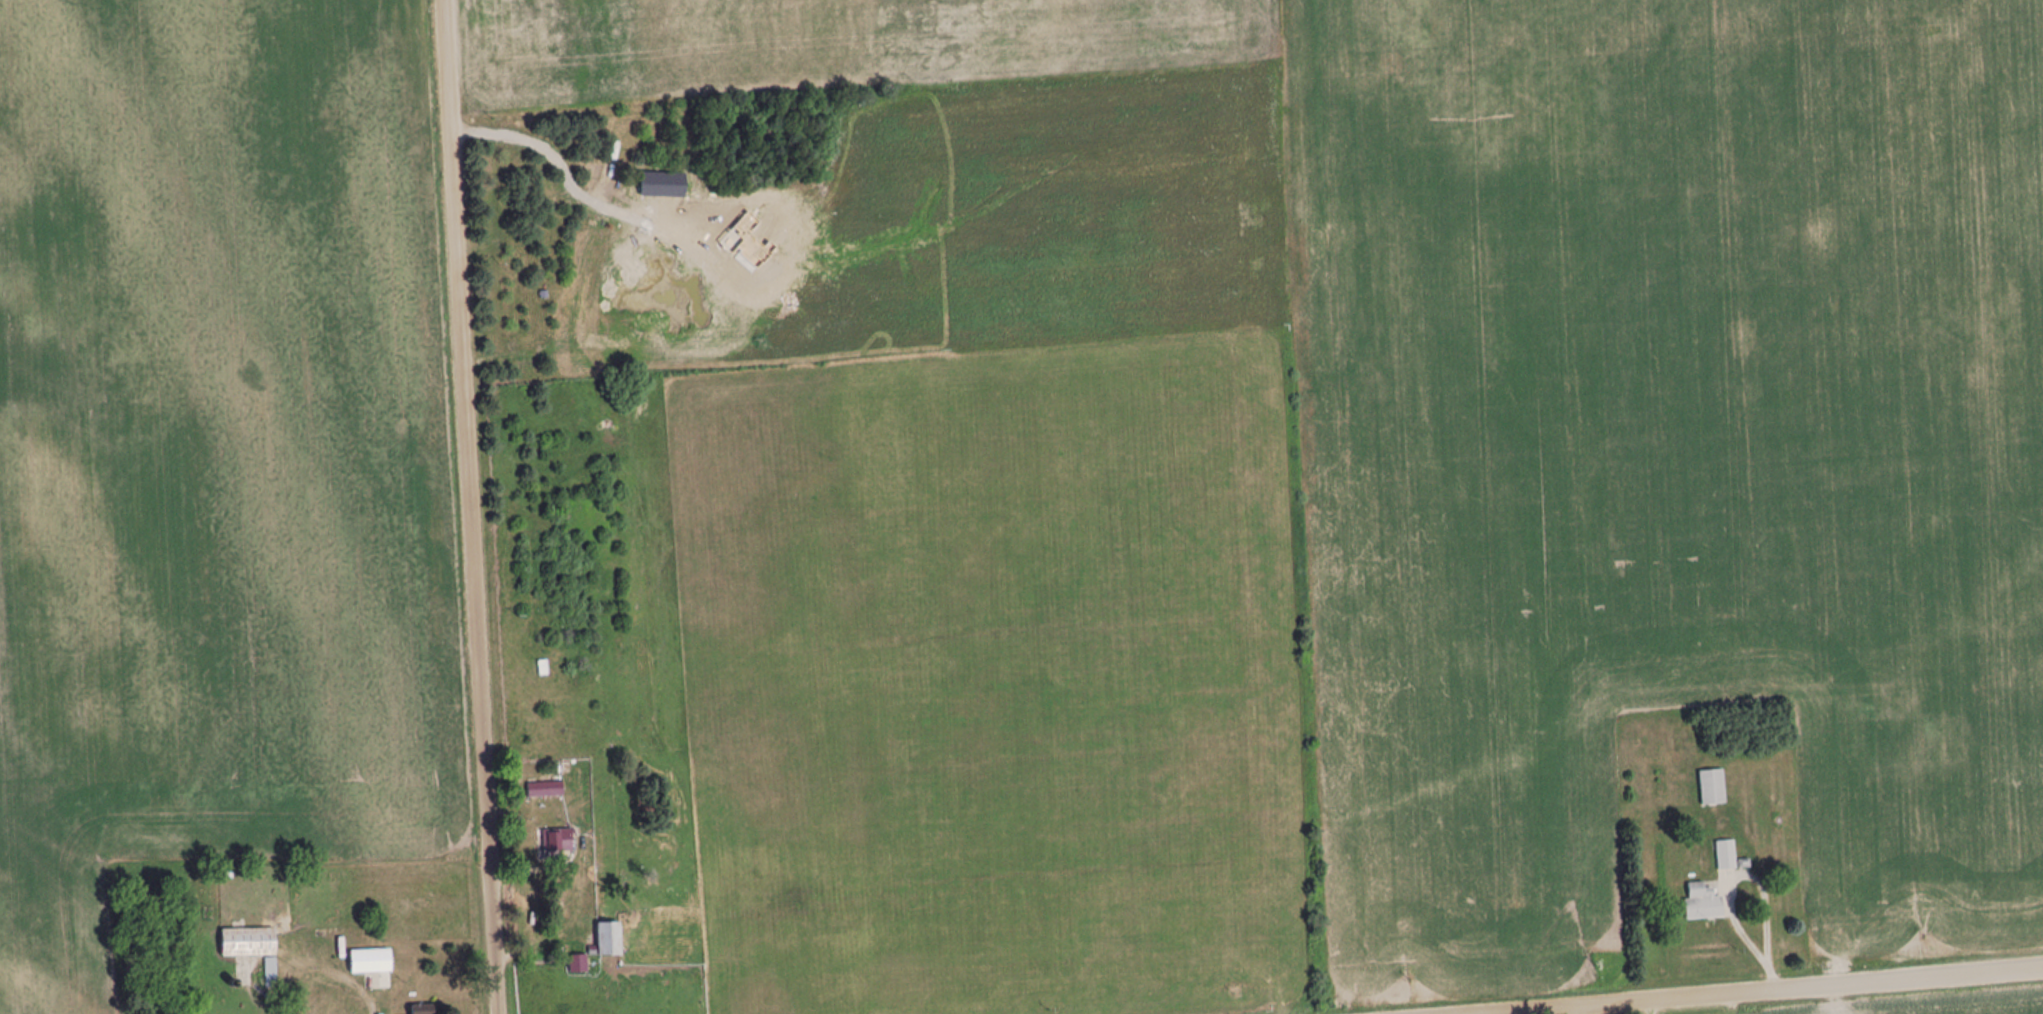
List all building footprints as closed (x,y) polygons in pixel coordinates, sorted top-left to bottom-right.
[(549,661),(539,661),(539,676),(549,676),(549,661)] [(1702,805),(1727,804),(1725,769),(1701,770),(1702,805)] [(565,797),(565,783),(525,783),(525,797),(565,797)] [(544,853),(575,853),(575,830),(544,830),(544,853)] [(1718,867),(1737,866),(1736,840),(1717,841),(1718,867)] [(1725,918),(1724,896),(1716,896),(1716,887),(1707,887),(1707,882),(1686,882),(1687,919),(1725,918)] [(599,922),(599,956),(623,956),(623,922),(599,922)] [(221,929),(221,955),(277,955),(277,929),(221,929)] [(381,973),(381,949),(352,949),(352,973),(381,973)] [(437,1004),(412,1004),(412,1013),(437,1013),(437,1004)]
